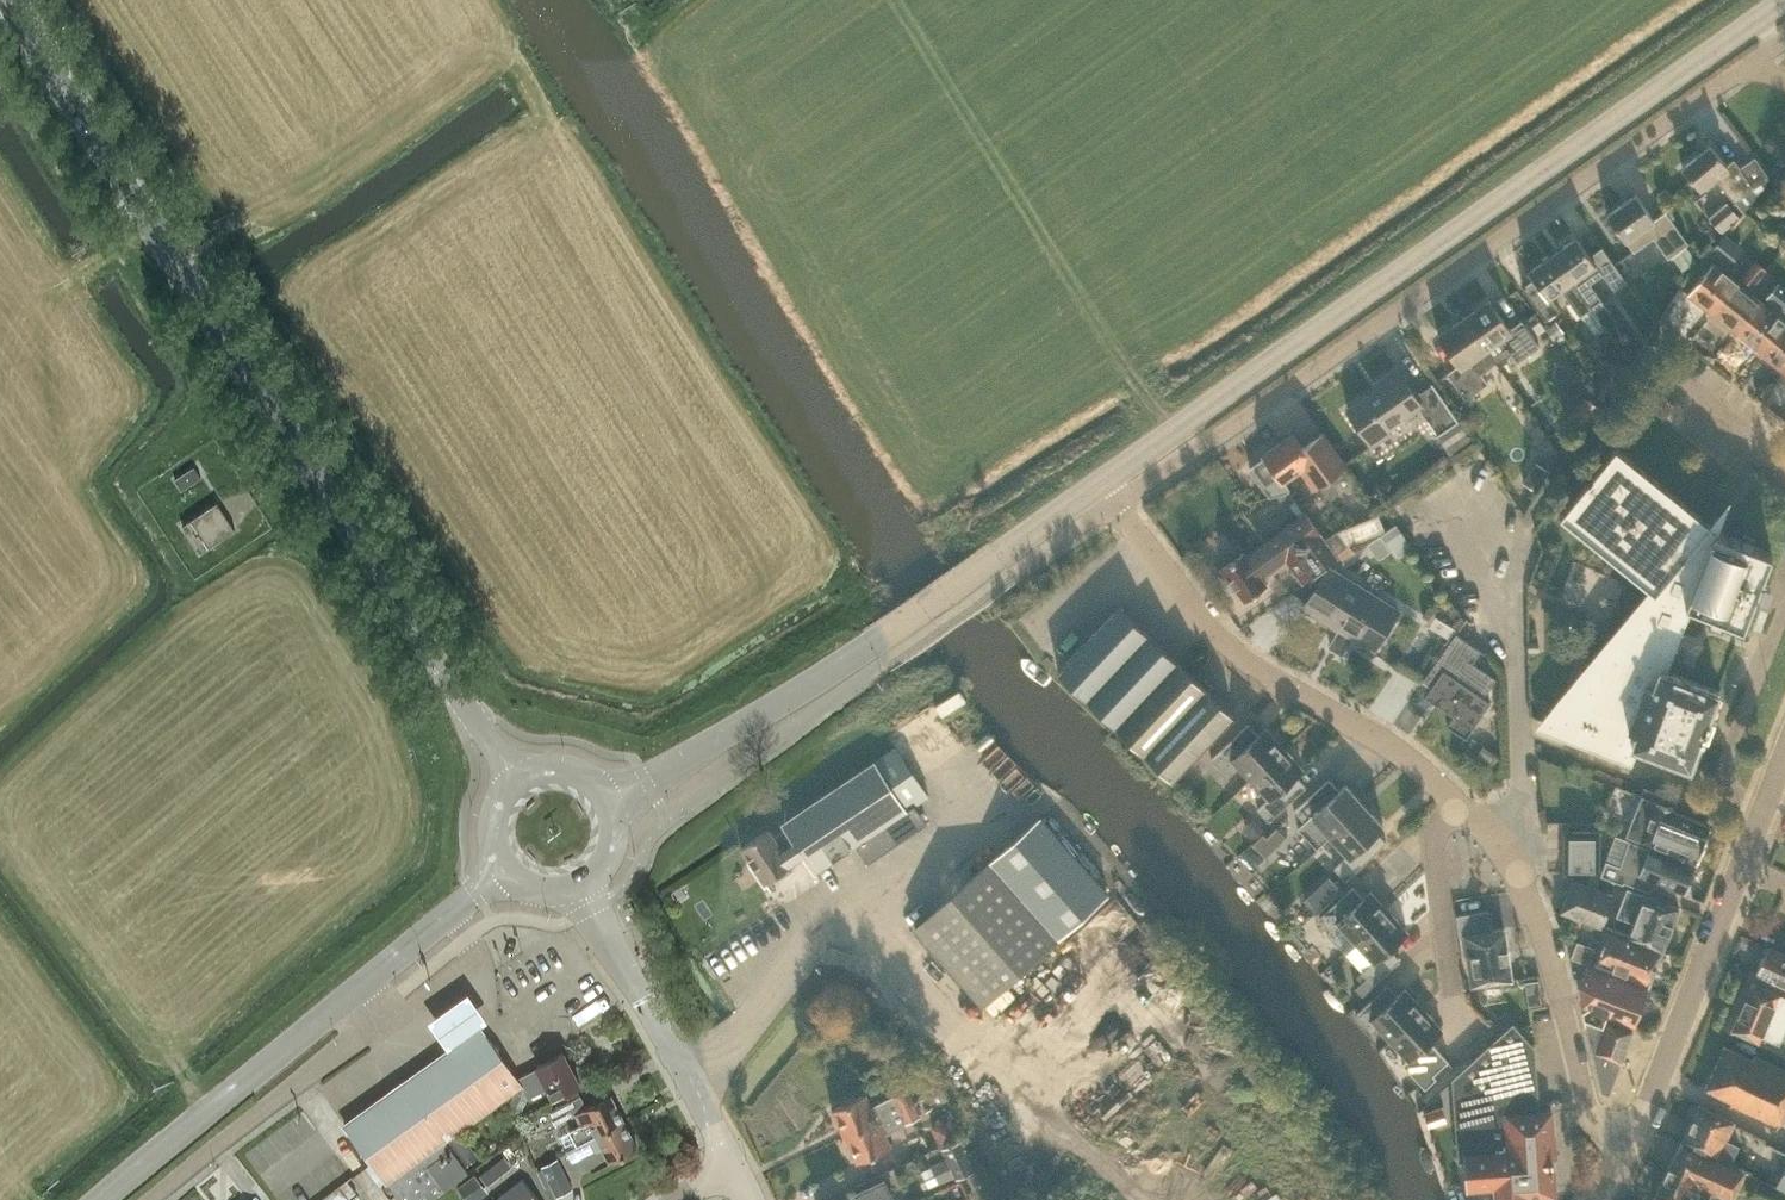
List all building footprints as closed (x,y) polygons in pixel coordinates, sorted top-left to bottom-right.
[(1700,188),(1715,176),(1735,200),(1724,216),(1732,226),(1745,209),(1758,194),(1753,187),(1768,176),(1755,156),(1740,166),(1734,158),(1727,164),(1710,143),(1682,166),(1700,188)] [(1655,218),(1637,193),(1607,213),(1625,239),(1626,239),(1634,250),(1654,236),(1668,256),(1671,254),(1687,243),(1688,242),(1666,210),(1655,218)] [(1711,224),(1704,230),(1711,240),(1719,234),(1711,224)] [(1740,246),(1722,233),(1710,249),(1727,264),(1740,246)] [(1553,252),(1588,302),(1599,295),(1583,271),(1596,262),(1615,288),(1627,280),(1602,247),(1591,255),(1577,235),(1553,252)] [(1687,243),(1671,254),(1682,270),(1698,259),(1687,243)] [(1591,306),(1588,302),(1553,252),(1528,269),(1534,277),(1522,286),(1530,296),(1544,315),(1556,307),(1549,296),(1561,287),(1580,314),(1591,307),(1591,306)] [(1764,267),(1754,259),(1741,275),(1751,284),(1764,267)] [(1712,314),(1713,313),(1739,282),(1714,261),(1688,293),(1712,314)] [(1737,333),(1737,332),(1762,301),(1739,282),(1713,313),(1737,333)] [(1774,303),(1784,312),(1784,290),(1774,303)] [(1606,305),(1599,295),(1588,302),(1591,306),(1591,307),(1595,312),(1606,305)] [(1502,338),(1518,360),(1540,345),(1522,319),(1510,327),(1489,297),(1464,315),(1487,348),(1502,338)] [(1737,332),(1737,333),(1761,352),(1773,336),(1784,322),(1784,320),(1762,301),(1737,332)] [(1466,397),(1488,381),(1472,358),(1487,348),(1464,315),(1438,333),(1460,363),(1448,371),(1466,397)] [(1556,321),(1545,328),(1553,340),(1564,332),(1556,321)] [(1773,336),(1784,346),(1784,322),(1773,336)] [(1784,372),(1784,346),(1773,336),(1761,352),(1784,372)] [(1459,420),(1433,381),(1431,382),(1434,386),(1417,397),(1397,368),(1377,382),(1380,386),(1348,409),(1372,444),(1390,431),(1387,427),(1417,405),(1447,448),(1467,434),(1458,421),(1459,420)] [(1606,401),(1619,381),(1610,375),(1596,395),(1606,401)] [(1777,383),(1765,375),(1755,389),(1766,397),(1777,383)] [(1664,388),(1656,403),(1675,414),(1683,399),(1664,388)] [(1314,488),(1347,465),(1323,431),(1303,446),(1293,432),(1278,443),(1297,471),(1300,468),(1314,488)] [(1566,458),(1578,465),(1594,441),(1581,433),(1566,458)] [(1263,454),(1265,457),(1250,468),(1270,496),(1290,490),(1283,481),(1297,471),(1278,443),(1263,454)] [(1655,591),(1591,669),(1599,672),(1574,739),(1591,745),(1591,746),(1632,761),(1639,744),(1691,763),(1719,689),(1662,667),(1672,642),(1678,645),(1684,630),(1677,628),(1687,603),(1744,625),(1773,551),(1716,529),(1719,521),(1714,518),(1710,522),(1616,446),(1561,514),(1655,591)] [(1536,460),(1523,481),(1537,490),(1550,470),(1536,460)] [(175,478),(182,489),(202,476),(194,465),(175,478)] [(183,524),(200,551),(236,528),(218,501),(183,524)] [(1306,511),(1272,535),(1256,547),(1257,549),(1248,555),(1244,550),(1222,566),(1246,599),(1267,582),(1261,575),(1270,568),(1273,572),(1287,562),(1302,582),(1327,565),(1338,557),(1341,561),(1343,560),(1338,552),(1335,554),(1325,539),(1306,511)] [(1396,556),(1412,546),(1400,529),(1385,539),(1396,556)] [(1335,554),(1338,552),(1343,560),(1354,552),(1338,530),(1325,539),(1335,554)] [(1345,650),(1354,636),(1374,650),(1399,609),(1329,567),(1304,606),(1339,627),(1330,641),(1345,650)] [(1178,661),(1120,605),(1059,669),(1117,725),(1178,661)] [(1448,622),(1442,632),(1450,637),(1456,627),(1448,622)] [(1484,696),(1496,677),(1473,662),(1481,649),(1456,632),(1424,680),(1433,686),(1427,695),(1455,714),(1449,724),(1466,736),(1490,700),(1484,696)] [(1173,779),(1234,715),(1178,661),(1117,725),(1173,779)] [(1249,723),(1212,757),(1223,769),(1234,760),(1251,778),(1285,747),(1267,727),(1260,734),(1249,723)] [(1484,743),(1475,757),(1486,764),(1495,751),(1484,743)] [(769,828),(742,846),(765,881),(782,870),(785,874),(795,868),(792,864),(793,863),(792,861),(804,853),(815,870),(856,843),(868,861),(927,822),(923,816),(925,815),(917,802),(929,794),(896,747),(783,822),(786,827),(774,835),(769,828)] [(1258,807),(1270,820),(1307,785),(1296,774),(1303,767),(1285,747),(1251,778),(1269,798),(1258,807)] [(1197,783),(1210,771),(1200,760),(1187,772),(1197,783)] [(1340,790),(1330,779),(1296,810),(1308,822),(1315,816),(1331,834),(1365,803),(1347,783),(1340,790)] [(1643,797),(1627,832),(1697,860),(1710,824),(1673,808),(1677,798),(1644,788),(1642,797),(1643,797)] [(1388,842),(1377,829),(1384,823),(1365,803),(1331,834),(1350,854),(1336,867),(1347,879),(1388,842)] [(1041,816),(915,927),(985,1006),(1108,892),(1041,816)] [(1254,816),(1242,826),(1254,838),(1265,828),(1254,816)] [(1264,832),(1254,843),(1266,855),(1278,844),(1269,835),(1267,836),(1264,832)] [(1606,858),(1601,873),(1624,882),(1625,878),(1651,887),(1654,880),(1685,891),(1696,864),(1630,838),(1615,832),(1606,858)] [(1568,858),(1604,858),(1604,840),(1568,840),(1568,858)] [(1599,860),(1573,860),(1573,874),(1599,873),(1599,860)] [(1330,876),(1315,889),(1325,900),(1340,887),(1330,876)] [(1573,880),(1561,909),(1597,923),(1607,898),(1601,896),(1604,889),(1579,880),(1573,880)] [(1353,885),(1319,916),(1331,929),(1338,922),(1355,941),(1389,910),(1371,890),(1364,896),(1353,885)] [(1623,900),(1617,913),(1635,920),(1630,935),(1663,948),(1679,906),(1628,886),(1623,900)] [(1492,929),(1489,914),(1488,909),(1457,914),(1459,934),(1464,933),(1472,984),(1513,978),(1505,927),(1492,929)] [(1367,975),(1374,982),(1400,958),(1390,947),(1408,930),(1389,910),(1355,941),(1373,960),(1363,970),(1367,975)] [(1663,950),(1608,929),(1600,949),(1578,940),(1572,956),(1594,964),(1594,966),(1648,987),(1663,950)] [(1768,945),(1756,972),(1757,973),(1757,972),(1784,985),(1784,953),(1768,945)] [(1594,966),(1588,964),(1580,984),(1640,1009),(1648,987),(1594,966)] [(448,1030),(488,1002),(469,974),(429,1003),(448,1030)] [(1367,975),(1355,986),(1362,993),(1374,982),(1367,975)] [(1759,1041),(1762,1033),(1770,1037),(1784,1003),(1784,998),(1779,996),(1780,993),(1753,981),(1732,1029),(1759,1041)] [(1398,995),(1387,983),(1369,1000),(1356,1012),(1368,1024),(1373,1020),(1390,1039),(1424,1008),(1406,988),(1398,995)] [(1632,1028),(1634,1024),(1583,1005),(1602,1089),(1609,1092),(1633,1028),(1632,1028)] [(1403,1062),(1414,1075),(1437,1054),(1427,1043),(1443,1028),(1424,1008),(1390,1039),(1408,1058),(1403,1062)] [(1453,1077),(1458,1159),(1465,1158),(1467,1189),(1493,1187),(1494,1199),(1533,1199),(1533,1197),(1558,1196),(1556,1158),(1558,1158),(1554,1107),(1539,1108),(1533,1044),(1512,1022),(1453,1077)] [(528,1097),(548,1085),(554,1096),(565,1090),(576,1085),(580,1083),(563,1051),(538,1064),(538,1067),(517,1077),(481,1027),(345,1124),(388,1181),(402,1199),(427,1199),(468,1171),(445,1141),(514,1091),(508,1106),(510,1111),(515,1113),(522,1111),(528,1097)] [(1777,1127),(1784,1111),(1784,1069),(1754,1054),(1752,1058),(1725,1045),(1706,1087),(1732,1100),(1730,1104),(1777,1127)] [(576,1085),(565,1090),(570,1100),(581,1094),(576,1085)] [(908,1088),(872,1105),(866,1092),(832,1108),(845,1135),(914,1101),(908,1088)] [(587,1106),(581,1094),(570,1100),(549,1111),(555,1123),(576,1112),(582,1123),(571,1129),(571,1130),(560,1136),(567,1149),(624,1120),(611,1094),(587,1106)] [(891,1145),(885,1132),(921,1115),(914,1101),(845,1135),(858,1161),(891,1145)] [(1698,1103),(1682,1139),(1718,1156),(1732,1163),(1739,1147),(1725,1140),(1732,1126),(1734,1120),(1698,1103)] [(596,1148),(597,1150),(604,1146),(610,1160),(638,1146),(624,1120),(567,1149),(572,1160),(596,1148)] [(466,1165),(479,1155),(461,1132),(448,1141),(466,1165)] [(938,1181),(955,1174),(956,1176),(974,1168),(960,1138),(942,1147),(947,1156),(931,1164),(938,1181)] [(1728,1197),(1732,1199),(1745,1170),(1681,1140),(1655,1198),(1660,1199),(1726,1199),(1728,1197)] [(1755,1174),(1784,1188),(1784,1151),(1769,1143),(1755,1174)] [(573,1187),(557,1157),(542,1165),(558,1195),(573,1187)] [(490,1166),(480,1174),(488,1184),(498,1176),(490,1166)] [(458,1186),(468,1199),(477,1199),(489,1191),(475,1173),(458,1186)] [(523,1177),(496,1199),(497,1199),(541,1199),(523,1177)] [(1760,1179),(1751,1197),(1758,1199),(1784,1199),(1784,1198),(1784,1191),(1760,1179)] [(884,1180),(856,1194),(858,1198),(853,1199),(894,1199),(884,1180)] [(339,1184),(318,1199),(350,1199),(339,1184)]
